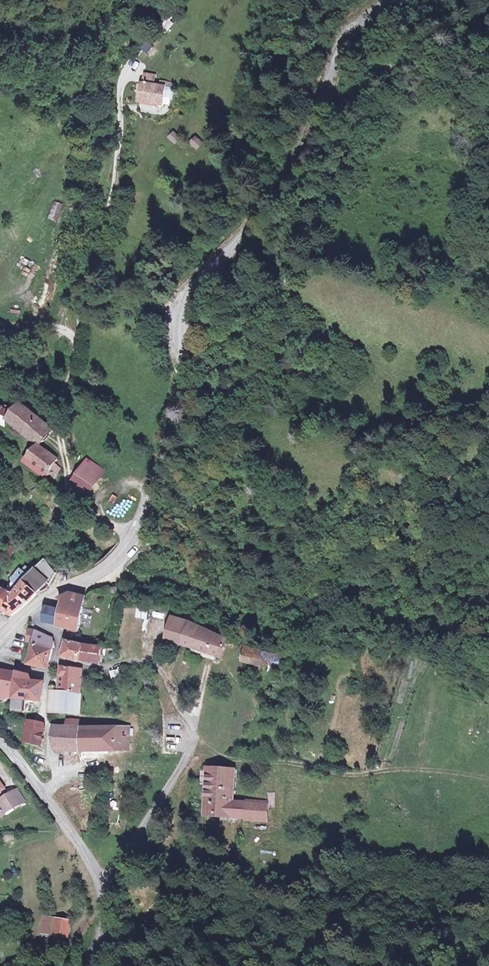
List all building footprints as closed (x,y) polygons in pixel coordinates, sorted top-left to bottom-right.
[(159,85),(169,86),(170,77),(160,77),(159,85)] [(181,86),(169,86),(159,85),(158,102),(180,102),(181,86)] [(167,139),(176,145),(181,137),(172,132),(167,139)] [(183,288),(171,287),(170,293),(181,295),(183,288)] [(56,430),(29,400),(16,413),(12,416),(40,449),(56,430)] [(0,406),(0,423),(5,425),(9,411),(0,406)] [(62,465),(40,449),(28,463),(59,484),(64,476),(58,471),(62,465)] [(109,470),(93,459),(77,481),(84,487),(80,494),(84,496),(90,499),(109,470)] [(12,558),(21,561),(23,555),(15,552),(12,558)] [(23,555),(21,561),(19,566),(28,570),(26,576),(35,580),(36,573),(40,569),(40,562),(23,555)] [(4,609),(12,582),(18,569),(19,566),(21,561),(12,558),(10,557),(5,567),(11,570),(10,572),(7,572),(3,582),(1,578),(0,578),(0,608),(4,609)] [(12,582),(4,609),(12,612),(28,604),(33,589),(35,580),(26,576),(28,570),(19,566),(18,569),(12,582)] [(80,596),(66,592),(58,600),(60,602),(59,611),(57,611),(45,609),(43,623),(57,625),(57,627),(77,628),(78,615),(78,611),(80,596)] [(137,607),(136,618),(146,619),(147,607),(137,607)] [(166,644),(180,649),(189,632),(192,627),(179,621),(178,621),(166,644)] [(224,645),(189,632),(180,649),(218,661),(224,645)] [(30,645),(33,634),(26,633),(24,643),(30,645)] [(50,642),(33,634),(30,645),(26,667),(45,672),(49,658),(50,642)] [(76,646),(62,644),(59,658),(69,661),(77,662),(79,647),(76,646)] [(98,650),(79,647),(77,662),(98,662),(98,650)] [(264,655),(243,653),(242,667),(262,669),(262,666),(264,655)] [(272,668),(274,656),(264,655),(262,666),(272,668)] [(60,693),(83,695),(84,675),(85,670),(62,669),(60,693)] [(9,697),(11,686),(15,686),(16,676),(7,674),(0,672),(0,700),(1,696),(8,697),(9,697)] [(121,673),(111,673),(112,686),(122,686),(121,673)] [(23,700),(25,685),(26,678),(16,676),(15,686),(11,686),(9,697),(12,698),(10,711),(22,713),(23,700)] [(25,685),(23,700),(39,702),(40,687),(25,685)] [(60,693),(51,693),(48,714),(58,715),(60,693)] [(81,716),(83,695),(60,693),(58,715),(81,716)] [(236,714),(236,721),(253,722),(254,714),(236,714)] [(40,725),(24,723),(23,729),(40,731),(40,725)] [(94,754),(95,730),(77,730),(77,723),(67,723),(67,730),(61,729),(60,753),(94,754)] [(40,731),(23,729),(22,746),(39,749),(40,731)] [(61,729),(51,729),(50,741),(52,753),(60,753),(61,729)] [(95,730),(94,754),(126,756),(127,732),(95,730)] [(233,776),(207,774),(206,811),(210,811),(209,816),(215,817),(214,821),(231,822),(231,807),(233,776)] [(15,792),(0,803),(0,810),(5,816),(23,804),(15,792)] [(247,808),(231,807),(231,822),(246,823),(247,808)] [(267,809),(247,808),(246,823),(246,825),(266,827),(267,809)] [(210,811),(206,811),(205,820),(214,821),(215,817),(209,816),(210,811)] [(53,921),(40,918),(37,934),(49,937),(53,921)] [(64,924),(53,921),(49,937),(61,940),(64,924)]
